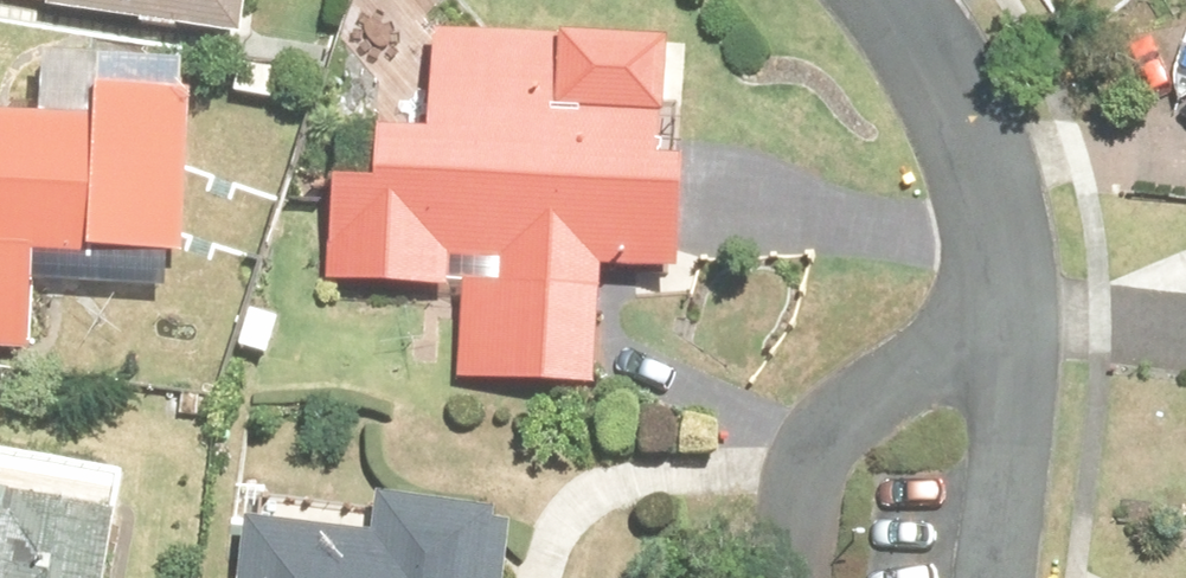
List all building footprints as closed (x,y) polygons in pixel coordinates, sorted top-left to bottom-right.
[(147,103),(151,87),(165,0),(0,0),(0,79),(147,103)] [(614,94),(368,80),(361,80),(354,183),(306,180),(302,233),(259,229),(252,327),(372,334),(375,305),(427,307),(425,335),(390,333),(382,426),(518,435),(520,406),(526,318),(603,323),(611,218),(593,218),(584,218),(607,169),(614,94)] [(64,111),(0,107),(0,298),(31,299),(86,302),(93,143),(82,141),(84,113),(64,111)] [(158,146),(194,150),(197,121),(160,116),(158,146)] [(120,519),(0,496),(0,577),(108,577),(120,519)] [(498,530),(500,520),(384,505),(383,514),(379,542),(263,525),(247,523),(239,577),(492,577),(498,530)]
